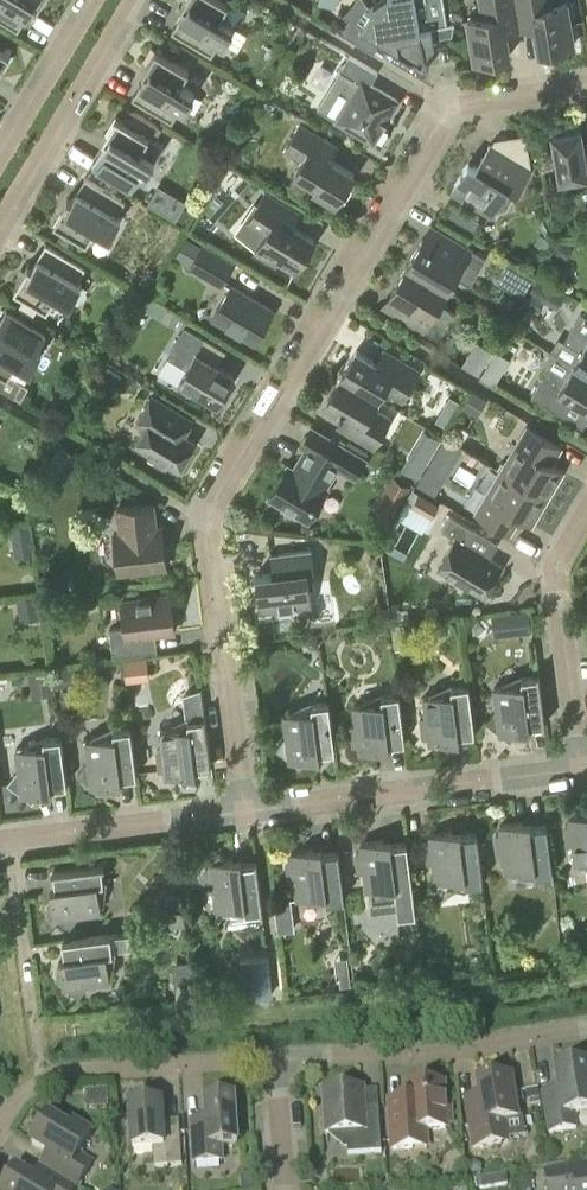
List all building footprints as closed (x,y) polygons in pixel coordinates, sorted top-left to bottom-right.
[(18,30),(32,6),(36,9),(41,0),(0,0),(0,19),(18,30)] [(228,2),(225,0),(185,0),(181,5),(186,8),(172,31),(211,55),(220,41),(224,43),(243,11),(228,2)] [(369,7),(370,9),(359,28),(412,60),(414,57),(419,57),(424,55),(428,52),(432,49),(435,44),(434,44),(431,25),(448,22),(444,0),(380,0),(369,7)] [(515,0),(486,0),(487,4),(481,5),(483,17),(468,20),(474,62),(509,56),(504,25),(519,23),(515,0)] [(519,23),(533,20),(539,52),(573,46),(566,4),(551,6),(550,0),(515,0),(519,23)] [(10,53),(0,47),(0,69),(10,53)] [(184,110),(194,93),(180,84),(189,69),(156,49),(142,72),(146,74),(132,98),(172,121),(180,108),(184,110)] [(349,55),(339,71),(318,107),(337,119),(336,120),(373,142),(398,100),(371,84),(378,72),(349,55)] [(120,118),(116,116),(102,138),(107,141),(92,164),(132,188),(140,174),(145,177),(164,144),(149,135),(156,124),(127,107),(120,118)] [(321,153),(328,141),(300,124),(285,149),(302,159),(294,173),(316,186),(313,191),(335,204),(339,198),(342,200),(345,198),(351,189),(351,185),(348,183),(354,173),(321,153)] [(552,134),(560,180),(586,176),(586,178),(586,146),(583,144),(580,129),(568,131),(565,128),(557,129),(555,133),(552,134)] [(476,167),(468,162),(451,191),(491,215),(507,208),(516,192),(517,193),(531,170),(489,145),(476,167)] [(68,245),(75,233),(87,240),(96,225),(111,234),(121,217),(117,214),(125,200),(85,177),(71,200),(67,198),(54,221),(64,227),(57,239),(68,245)] [(178,215),(188,196),(157,181),(148,200),(178,215)] [(265,193),(250,219),(259,224),(256,228),(266,234),(255,251),(276,263),(278,260),(296,270),(315,240),(285,222),(293,210),(265,193)] [(446,214),(471,229),(480,215),(454,199),(446,214)] [(486,258),(455,240),(447,254),(422,239),(406,265),(447,290),(455,276),(470,285),(486,258)] [(77,281),(85,267),(46,243),(32,267),(28,265),(14,287),(47,307),(56,292),(71,300),(81,283),(77,281)] [(202,247),(190,266),(221,284),(232,265),(202,247)] [(510,259),(498,279),(522,293),(534,273),(510,259)] [(447,290),(406,265),(390,292),(416,307),(408,321),(438,339),(454,312),(439,303),(447,290)] [(272,310),(231,286),(213,317),(254,341),(272,310)] [(532,308),(539,297),(530,291),(523,303),(532,308)] [(166,307),(145,294),(140,304),(161,316),(166,307)] [(46,334),(6,310),(0,320),(0,369),(8,374),(17,358),(31,367),(42,350),(38,347),(46,334)] [(581,313),(564,341),(581,351),(573,365),(586,373),(586,316),(581,313)] [(218,347),(191,330),(185,327),(167,356),(186,367),(179,379),(217,402),(234,375),(210,361),(218,347)] [(477,336),(463,361),(481,370),(494,346),(477,336)] [(356,350),(341,376),(377,398),(383,388),(393,394),(396,389),(404,394),(418,370),(384,350),(377,362),(356,350)] [(573,365),(565,378),(548,368),(531,396),(559,413),(569,397),(586,408),(586,373),(573,365)] [(493,384),(499,374),(486,367),(481,376),(493,384)] [(377,398),(341,376),(325,402),(352,418),(345,430),(373,447),(387,423),(378,418),(382,413),(372,407),(377,398)] [(477,412),(486,398),(473,390),(465,404),(477,412)] [(136,423),(144,428),(135,442),(152,452),(149,456),(165,465),(167,462),(178,468),(194,442),(172,428),(180,414),(152,397),(136,423)] [(426,424),(403,463),(420,473),(443,434),(426,424)] [(522,447),(506,474),(547,498),(563,470),(551,463),(561,446),(527,426),(516,444),(522,447)] [(444,438),(417,483),(435,494),(462,449),(444,438)] [(287,466),(269,497),(308,520),(327,489),(325,488),(342,459),(311,441),(294,469),(287,466)] [(393,473),(374,505),(393,516),(411,484),(393,473)] [(547,498),(506,474),(491,499),(485,495),(475,513),(509,534),(519,517),(531,524),(547,498)] [(411,504),(432,516),(440,502),(419,490),(411,504)] [(155,528),(152,504),(117,508),(120,532),(113,533),(118,573),(166,567),(161,527),(155,528)] [(475,530),(450,515),(441,530),(450,535),(448,539),(453,542),(437,568),(483,596),(501,565),(467,545),(475,530)] [(29,534),(27,524),(11,527),(12,537),(29,534)] [(314,572),(311,549),(278,553),(280,572),(256,575),(260,610),(312,603),(308,573),(314,572)] [(16,597),(18,609),(37,607),(35,594),(16,597)] [(170,595),(121,601),(125,627),(109,629),(113,656),(144,652),(142,636),(174,632),(170,595)] [(528,610),(507,613),(509,627),(530,624),(528,610)] [(391,624),(394,648),(408,646),(405,622),(391,624)] [(304,635),(305,643),(310,647),(318,647),(316,633),(304,635)] [(136,659),(126,660),(128,681),(138,679),(137,673),(151,671),(149,657),(136,659)] [(75,682),(74,666),(53,668),(54,684),(75,682)] [(28,670),(30,686),(52,684),(50,668),(28,670)] [(494,687),(497,709),(487,722),(500,732),(500,735),(503,734),(510,739),(515,733),(530,731),(529,725),(545,723),(539,675),(521,678),(522,684),(494,687)] [(424,696),(427,716),(421,717),(423,736),(429,735),(430,744),(460,740),(459,734),(475,732),(469,685),(452,687),(452,693),(424,696)] [(184,695),(187,720),(188,726),(160,730),(166,777),(196,773),(195,768),(211,766),(202,693),(184,695)] [(354,705),(356,725),(351,726),(353,745),(359,744),(360,752),(390,749),(389,743),(405,741),(399,693),(381,695),(382,701),(354,705)] [(284,714),(287,735),(277,748),(290,758),(290,761),(293,761),(299,766),(304,760),(320,758),(319,752),(335,750),(329,702),(312,705),(312,711),(284,714)] [(86,740),(89,761),(79,774),(91,784),(92,787),(95,786),(101,792),(106,785),(122,783),(121,778),(137,775),(131,728),(113,730),(114,736),(86,740)] [(17,748),(19,770),(9,783),(22,793),(22,796),(25,795),(32,801),(36,794),(52,792),(51,786),(67,784),(61,737),(44,739),(45,745),(17,748)] [(570,825),(565,826),(567,845),(573,844),(575,864),(586,862),(586,814),(569,816),(570,825)] [(500,825),(501,834),(496,834),(498,853),(504,853),(506,872),(534,869),(535,875),(552,873),(546,825),(531,827),(530,821),(500,825)] [(430,834),(431,843),(426,843),(428,862),(434,862),(436,881),(464,878),(465,884),(483,882),(476,834),(461,836),(460,830),(430,834)] [(361,843),(362,851),(356,852),(359,871),(364,870),(367,890),(369,890),(372,912),(397,908),(398,915),(416,913),(407,843),(392,845),(391,839),(361,843)] [(344,899),(338,852),(322,854),(321,848),(291,852),(297,899),(325,895),(326,902),(344,899)] [(210,862),(211,865),(201,878),(214,888),(216,909),(244,906),(245,912),(263,910),(257,862),(241,864),(240,858),(225,860),(218,855),(213,862),(210,862)] [(50,886),(52,902),(47,909),(54,913),(54,916),(101,910),(98,882),(104,882),(102,864),(54,870),(56,886),(50,886)] [(167,911),(169,925),(184,923),(182,909),(167,911)] [(292,929),(290,917),(276,919),(278,931),(292,929)] [(59,956),(61,972),(56,978),(62,983),(63,986),(110,980),(107,952),(147,947),(145,930),(63,940),(65,956),(59,956)] [(194,1000),(190,961),(181,962),(173,971),(176,1002),(194,1000)] [(411,965),(412,981),(422,980),(421,964),(411,965)] [(444,982),(443,968),(426,969),(427,984),(444,982)] [(352,983),(351,973),(339,974),(339,984),(352,983)] [(586,1112),(586,1066),(586,1064),(555,1069),(560,1099),(544,1102),(549,1133),(576,1129),(574,1114),(586,1112)] [(481,1079),(481,1081),(476,1082),(482,1118),(468,1120),(473,1149),(502,1144),(500,1133),(506,1132),(504,1122),(518,1119),(511,1076),(500,1078),(500,1076),(495,1074),(490,1074),(485,1076),(481,1079)] [(446,1125),(451,1124),(450,1105),(444,1105),(443,1084),(407,1086),(408,1109),(390,1110),(392,1150),(426,1148),(425,1130),(446,1129),(446,1125)] [(346,1133),(347,1155),(381,1153),(378,1111),(364,1112),(363,1089),(323,1092),(326,1134),(346,1133)] [(237,1143),(241,1141),(241,1131),(236,1129),(234,1098),(232,1098),(229,1094),(220,1095),(217,1099),(203,1100),(206,1130),(191,1131),(194,1164),(222,1162),(221,1147),(237,1145),(237,1143)] [(154,1168),(182,1166),(179,1130),(163,1131),(161,1103),(129,1105),(132,1150),(153,1148),(154,1168)] [(49,1173),(76,1189),(91,1165),(78,1157),(91,1135),(73,1124),(69,1130),(48,1117),(42,1127),(37,1127),(31,1136),(33,1141),(31,1144),(57,1160),(49,1173)] [(480,1166),(474,1162),(468,1163),(469,1175),(481,1175),(480,1166)] [(584,1182),(582,1167),(545,1173),(548,1189),(586,1189),(586,1181),(584,1182)] [(49,1173),(41,1186),(15,1170),(13,1174),(8,1174),(3,1183),(5,1187),(3,1189),(76,1189),(49,1173)] [(507,1185),(505,1175),(476,1179),(478,1189),(507,1185)]
